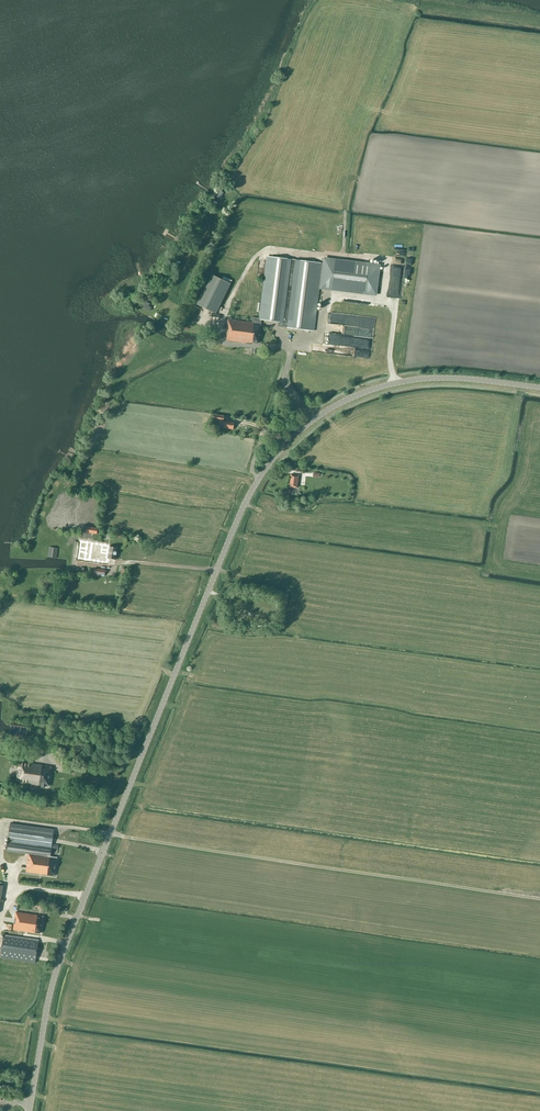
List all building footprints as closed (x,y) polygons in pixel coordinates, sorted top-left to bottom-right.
[(379,266),(325,259),(324,264),(322,263),(268,256),(260,318),(253,317),(252,323),(228,319),(226,335),(227,335),(227,340),(247,343),(247,342),(251,343),(251,342),(258,343),(261,324),(261,320),(283,323),(283,327),(313,331),(319,287),(321,287),(375,294),(377,281),(378,279),(379,277),(379,274),(378,272),(379,266)] [(231,284),(211,274),(197,304),(216,314),(231,284)] [(196,311),(198,306),(190,302),(187,308),(196,311)] [(370,337),(371,327),(325,322),(324,333),(359,336),(358,341),(367,342),(367,337),(370,337)] [(295,391),(292,393),(298,400),(301,398),(295,391)] [(224,416),(217,415),(214,414),(214,419),(220,420),(219,427),(224,428),(233,429),(234,422),(225,421),(223,421),(224,416)] [(299,476),(291,474),(289,487),(297,488),(299,476)] [(108,558),(116,559),(117,548),(110,546),(108,546),(108,545),(81,541),(78,558),(107,563),(108,558)] [(57,558),(58,548),(49,547),(48,557),(57,558)] [(28,725),(11,722),(9,734),(26,737),(28,725)] [(44,786),(48,786),(51,766),(35,764),(19,761),(16,782),(29,784),(39,785),(40,784),(41,785),(41,787),(44,787),(44,786)] [(52,847),(54,829),(10,823),(8,841),(28,844),(26,858),(28,858),(26,872),(54,876),(55,871),(57,857),(48,856),(49,850),(51,851),(52,847)] [(40,935),(42,917),(36,916),(36,912),(31,912),(30,916),(15,913),(12,936),(4,934),(0,958),(35,963),(39,935),(40,935)]
